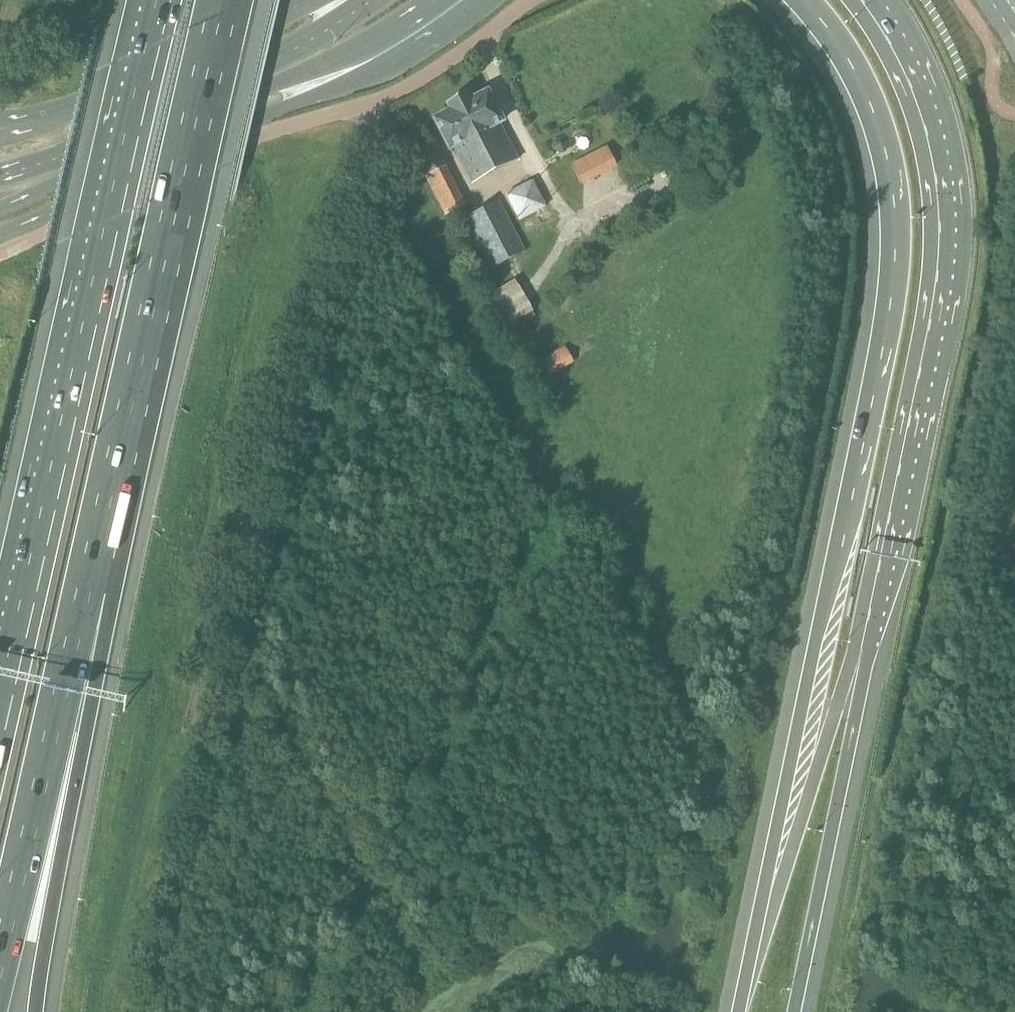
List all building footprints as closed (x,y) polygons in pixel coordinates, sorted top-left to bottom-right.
[(473,182),(519,158),(500,123),(503,121),(488,92),(471,101),(469,95),(450,105),(452,110),(435,119),(450,148),(454,146),(473,182)] [(567,149),(567,142),(561,138),(554,142),(554,149),(560,153),(567,149)] [(466,203),(447,165),(438,148),(420,157),(429,174),(426,175),(445,213),(466,203)] [(506,194),(519,219),(545,206),(533,181),(506,194)] [(466,217),(493,269),(525,253),(498,201),(466,217)] [(533,312),(514,280),(488,296),(506,327),(533,312)] [(573,360),(566,347),(541,360),(548,373),(573,360)]
